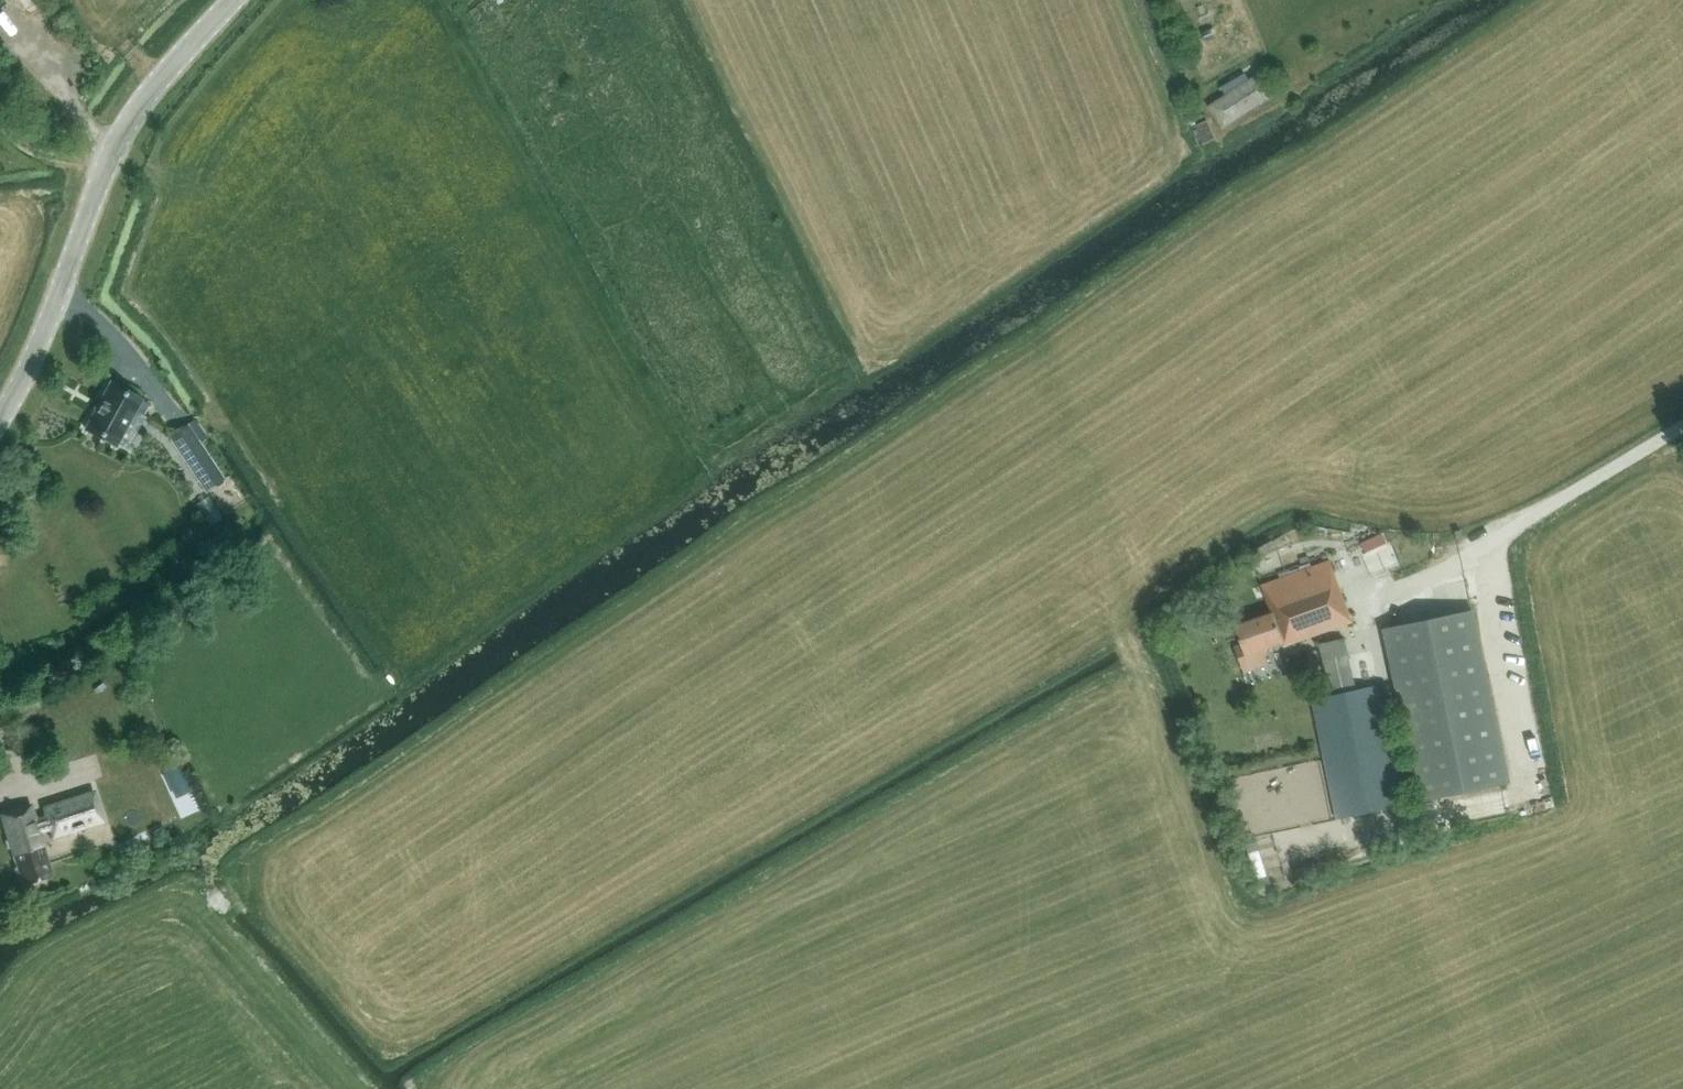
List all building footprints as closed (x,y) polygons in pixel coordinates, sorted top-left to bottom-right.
[(36,6),(32,0),(20,0),(28,11),(36,6)] [(470,10),(479,26),(487,21),(478,6),(470,10)] [(1261,73),(1209,107),(1224,130),(1276,95),(1261,73)] [(1194,127),(1203,145),(1216,139),(1207,120),(1194,127)] [(116,446),(142,400),(111,383),(85,429),(116,446)] [(225,479),(188,423),(168,437),(205,492),(225,479)] [(1362,540),(1371,558),(1387,550),(1378,533),(1362,540)] [(1271,543),(1260,549),(1265,558),(1276,551),(1271,543)] [(1242,645),(1235,648),(1245,673),(1269,664),(1264,649),(1283,642),(1284,647),(1353,622),(1330,561),(1262,586),(1272,614),(1235,627),(1242,645)] [(1510,783),(1475,610),(1383,629),(1419,802),(1510,783)] [(1371,651),(1348,656),(1356,690),(1378,686),(1371,651)] [(1325,697),(1312,700),(1338,819),(1403,805),(1378,686),(1356,690),(1348,656),(1323,661),(1329,689),(1323,690),(1325,697)] [(9,674),(0,664),(0,682),(9,674)] [(36,821),(31,805),(1,814),(13,852),(17,866),(23,885),(53,875),(39,832),(50,829),(53,837),(104,822),(94,792),(44,808),(47,818),(36,821)] [(1276,872),(1278,883),(1305,876),(1302,866),(1276,872)]
